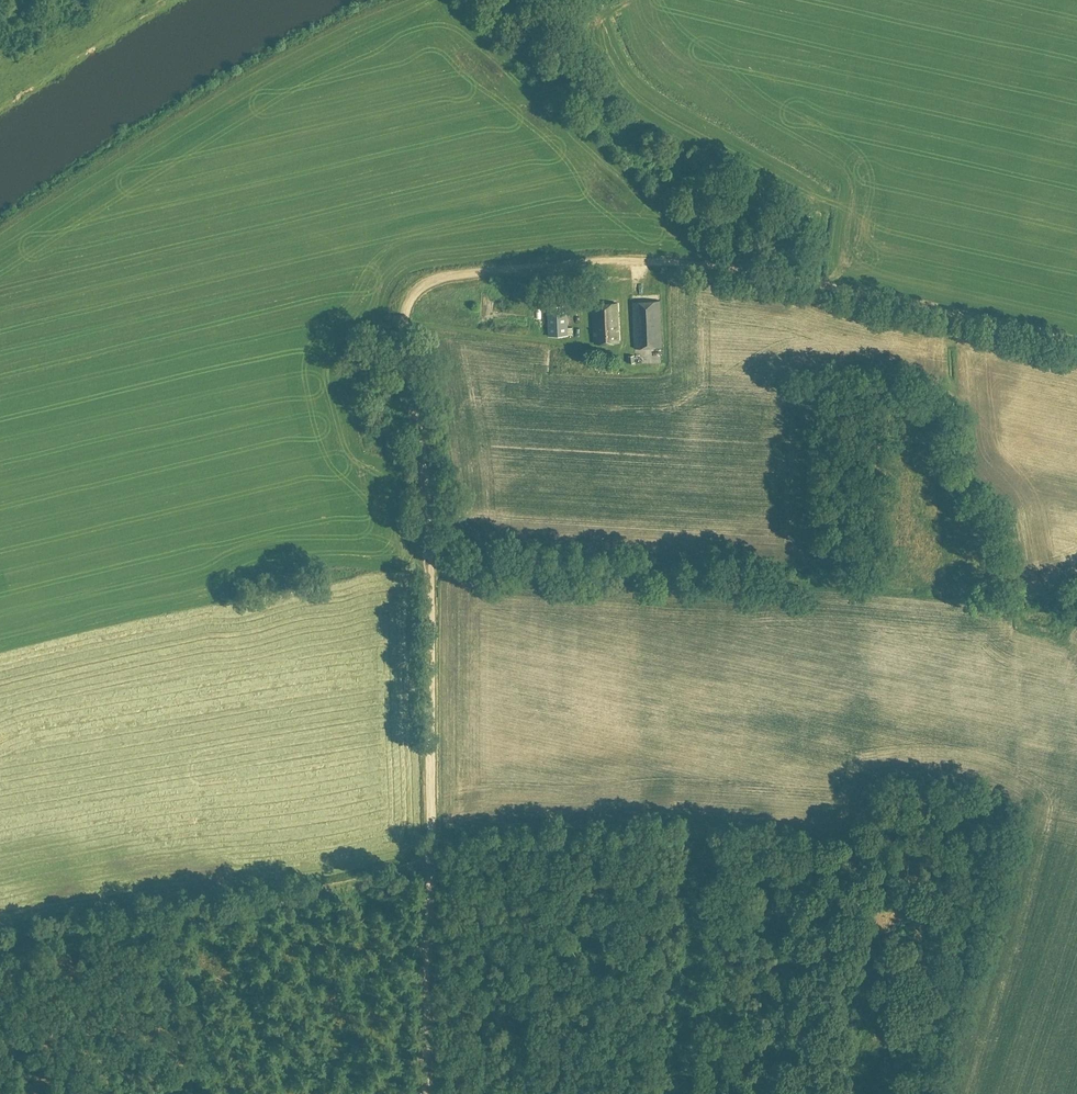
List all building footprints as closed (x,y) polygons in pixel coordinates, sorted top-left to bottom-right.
[(632,302),(633,333),(634,349),(662,348),(660,301),(632,302)] [(619,343),(617,305),(593,306),(595,344),(619,343)] [(547,307),(548,337),(567,337),(566,307),(547,307)] [(328,868),(317,869),(319,880),(329,879),(328,868)]
